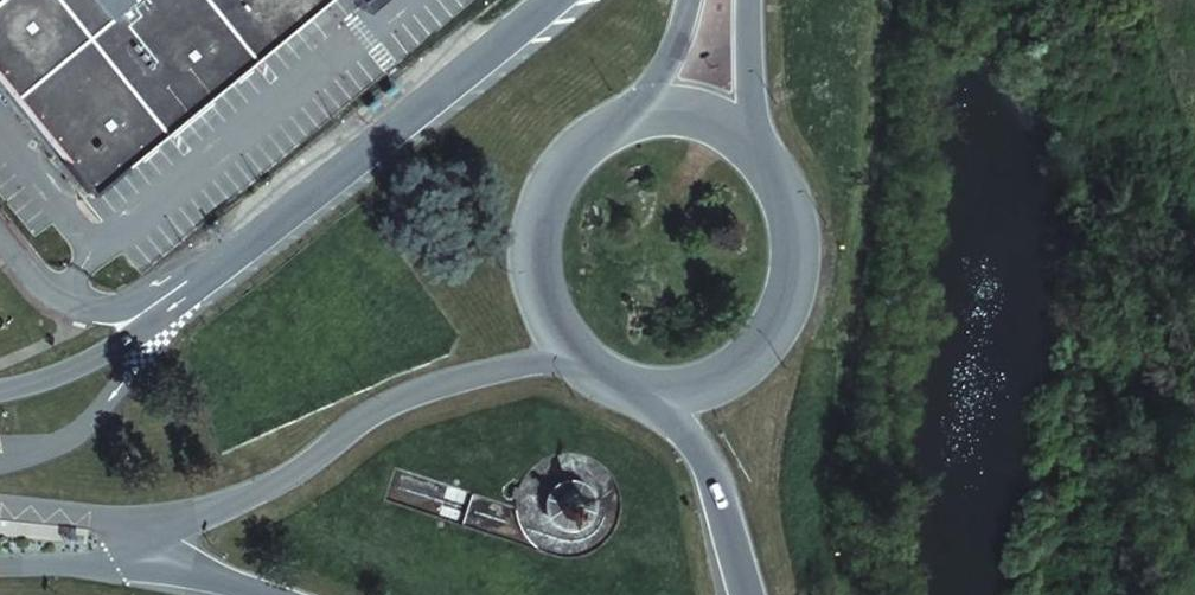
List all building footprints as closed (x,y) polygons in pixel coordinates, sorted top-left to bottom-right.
[(57,149),(50,156),(78,191),(310,0),(0,0),(0,81),(57,149)]
